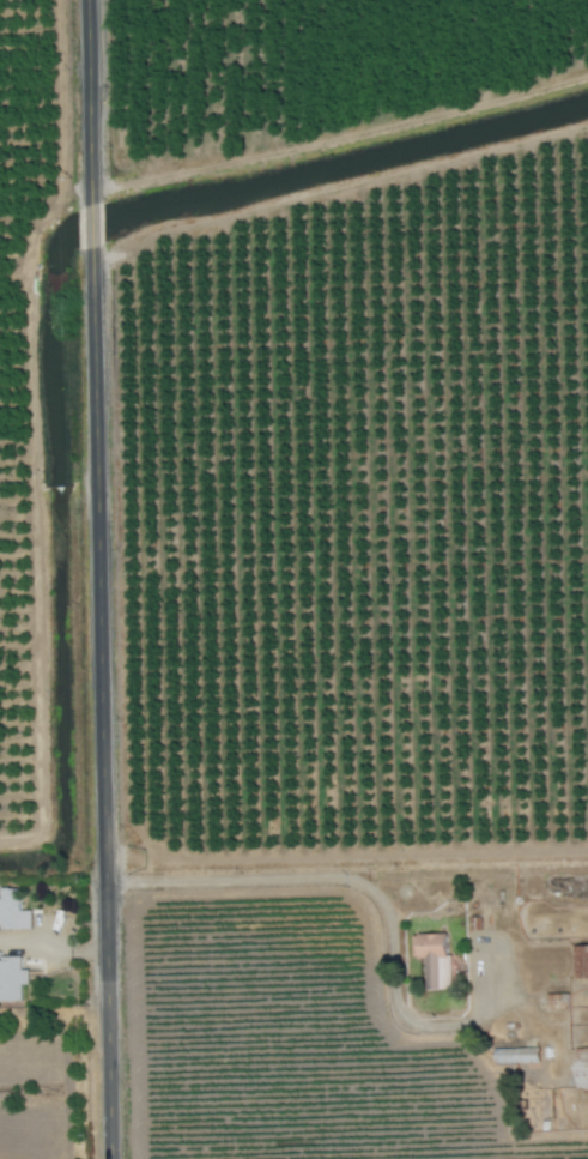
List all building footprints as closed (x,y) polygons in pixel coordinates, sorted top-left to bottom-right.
[(32,929),(33,910),(22,909),(23,887),(1,887),(1,898),(0,898),(0,922),(1,922),(0,928),(32,929)] [(414,933),(415,957),(429,956),(429,987),(454,987),(452,932),(414,933)] [(575,944),(576,977),(587,976),(587,944),(575,944)] [(24,1000),(24,983),(31,983),(30,968),(24,969),(24,956),(0,957),(0,1000),(24,1000)] [(498,1062),(542,1061),(542,1046),(497,1047),(498,1062)]
